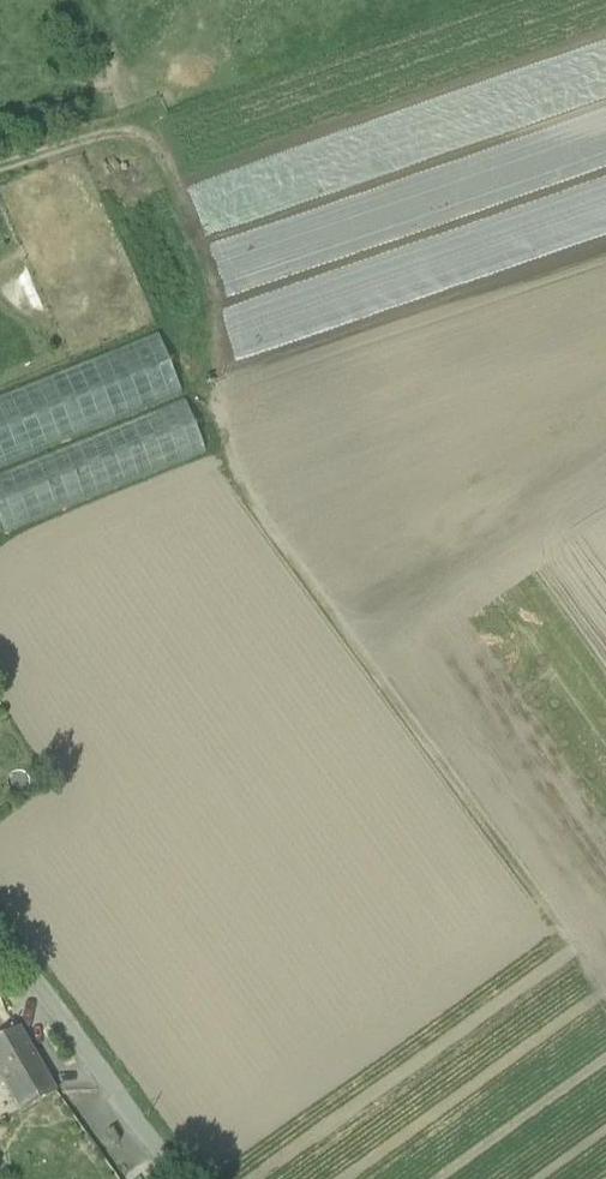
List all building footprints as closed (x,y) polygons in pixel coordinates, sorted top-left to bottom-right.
[(0,397),(0,466),(184,393),(161,334),(0,397)] [(0,475),(0,524),(4,534),(208,453),(187,401),(0,475)] [(0,1040),(0,1074),(6,1084),(41,1064),(21,1028),(0,1040)] [(58,1093),(41,1064),(6,1084),(23,1113),(58,1093)]
